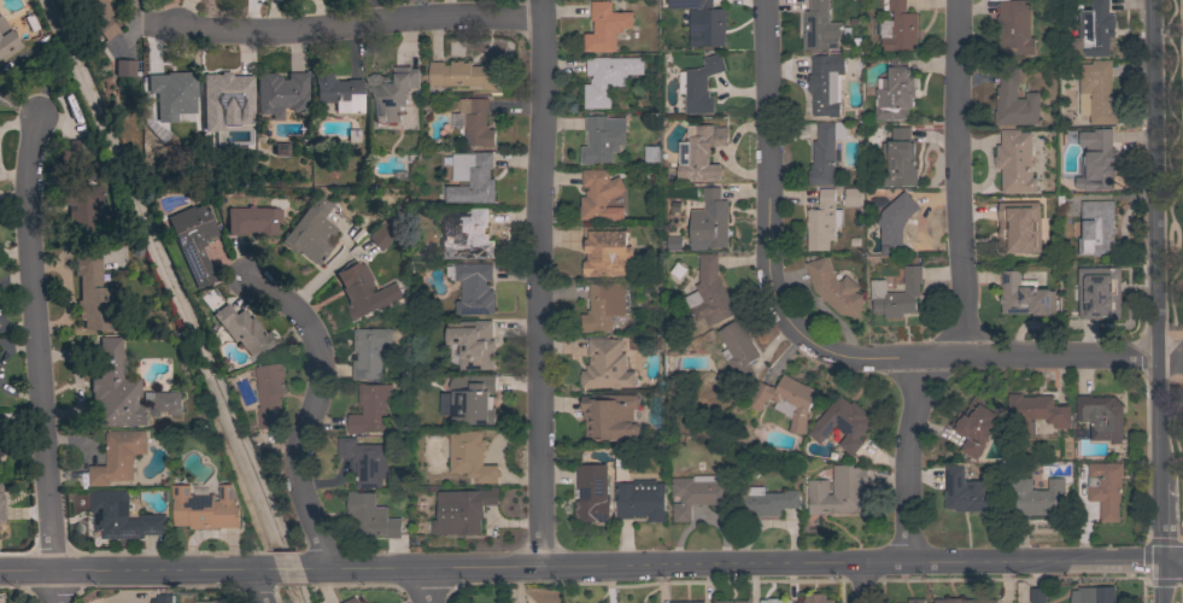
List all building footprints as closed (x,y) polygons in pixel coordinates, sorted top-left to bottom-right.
[(88,22),(79,0),(104,0),(111,16),(106,17),(119,33),(116,35),(115,34),(105,42),(88,22)] [(668,8),(668,0),(713,0),(713,8),(725,8),(725,46),(690,46),(690,34),(689,34),(689,22),(701,22),(701,8),(668,8)] [(809,11),(809,0),(828,0),(828,23),(842,23),(842,37),(838,37),(838,48),(804,49),(803,34),(806,34),(804,11),(809,11)] [(883,2),(883,0),(906,0),(906,13),(916,13),(916,49),(882,51),(882,39),(880,39),(880,34),(874,34),(874,21),(892,21),(892,11),(888,11),(888,10),(883,10),(883,5),(888,5),(888,2),(883,2)] [(1030,37),(1033,37),(1035,54),(998,55),(997,0),(1029,0),(1030,37)] [(1089,10),(1089,0),(1108,0),(1108,14),(1113,14),(1114,31),(1111,31),(1111,35),(1108,35),(1109,55),(1082,57),(1072,57),(1072,37),(1079,37),(1079,10),(1089,10)] [(584,52),(584,34),(593,34),(593,21),(591,21),(591,1),(610,1),(610,12),(632,12),(632,28),(622,28),(622,31),(616,31),(616,52),(584,52)] [(21,47),(0,61),(0,18),(21,47)] [(685,113),(685,93),(679,94),(678,72),(685,72),(685,69),(697,69),(704,66),(702,59),(720,53),(726,70),(707,76),(707,92),(709,92),(709,96),(714,96),(715,113),(685,113)] [(813,95),(812,95),(812,93),(808,93),(808,75),(812,75),(812,55),(830,55),(830,54),(844,54),(844,75),(839,75),(841,117),(828,117),(828,116),(813,116),(813,95)] [(875,119),(874,106),(877,106),(877,95),(875,95),(875,89),(877,89),(877,78),(889,78),(888,68),(889,68),(889,58),(907,57),(907,66),(908,66),(908,77),(914,76),(914,78),(916,78),(918,90),(915,90),(915,98),(913,98),(913,107),(908,107),(908,119),(875,119)] [(643,58),(643,75),(627,75),(627,86),(610,86),(610,109),(585,109),(584,84),(590,84),(590,78),(592,78),(592,75),(586,75),(586,58),(643,58)] [(113,60),(133,60),(133,72),(139,72),(139,76),(133,76),(133,77),(113,77),(113,60)] [(444,62),(444,65),(451,65),(451,60),(453,60),(453,62),(457,62),(457,60),(463,60),(463,63),(468,63),(468,60),(470,60),(470,66),(484,66),(484,63),(497,63),(497,89),(482,89),(482,86),(429,86),(429,62),(444,62)] [(1111,96),(1113,96),(1113,109),(1118,109),(1118,124),(1089,124),(1089,93),(1079,93),(1078,64),(1091,64),(1091,60),(1111,60),(1111,96)] [(411,66),(411,69),(418,69),(418,88),(410,88),(410,94),(408,94),(408,106),(400,106),(400,122),(388,122),(388,129),(369,129),(369,117),(371,117),(371,90),(368,90),(368,76),(370,76),(374,74),(379,74),(381,76),(385,76),(385,77),(388,76),(391,80),(391,83),(393,83),(393,66),(411,66)] [(171,121),(154,118),(157,96),(158,96),(159,94),(146,94),(145,76),(171,75),(171,72),(191,72),(191,78),(195,78),(197,98),(174,99),(171,121)] [(216,103),(216,99),(201,99),(201,75),(216,75),(216,76),(219,76),(219,72),(230,72),(230,77),(252,76),(252,103),(239,103),(216,103)] [(994,125),(994,111),(995,111),(995,99),(996,99),(996,87),(998,87),(998,74),(1017,72),(1018,83),(1015,83),(1017,99),(1025,99),(1025,93),(1038,92),(1039,124),(994,125)] [(256,74),(275,74),(275,77),(280,77),(280,80),(286,80),(286,74),(306,74),(306,112),(289,112),(289,109),(279,109),(279,111),(270,111),(270,116),(256,116),(256,74)] [(362,113),(334,113),(334,103),(315,103),(315,84),(314,84),(314,74),(330,74),(330,80),(335,80),(335,82),(346,82),(346,80),(361,80),(362,113)] [(488,99),(488,113),(486,113),(486,125),(488,125),(488,129),(494,129),(494,147),(484,147),(484,145),(464,145),(464,113),(459,113),(459,99),(488,99)] [(626,145),(621,145),(621,147),(620,148),(620,152),(611,152),(611,163),(593,163),(593,164),(581,164),(581,147),(587,147),(587,131),(585,131),(585,116),(607,116),(607,129),(626,129),(626,145)] [(844,122),(844,139),(841,139),(841,162),(834,162),(834,183),(808,183),(808,170),(812,170),(812,164),(813,164),(813,141),(816,141),(815,122),(844,122)] [(727,146),(709,146),(709,153),(708,153),(708,164),(720,164),(720,168),(722,170),(722,175),(720,176),(720,181),(695,181),(695,178),(678,178),(678,164),(679,164),(679,142),(687,142),(687,136),(695,136),(695,124),(713,124),(713,128),(727,128),(727,146)] [(883,186),(882,172),(885,172),(885,160),(882,160),(882,142),(888,142),(888,141),(891,141),(891,128),(909,128),(910,142),(914,142),(914,169),(916,169),(916,186),(883,186)] [(1112,148),(1114,148),(1114,164),(1112,164),(1112,169),(1112,189),(1096,189),(1096,191),(1084,191),(1084,177),(1084,160),(1093,160),(1093,128),(1111,128),(1112,148)] [(1002,193),(1001,169),(996,169),(996,166),(994,165),(994,157),(996,156),(996,145),(1000,145),(1000,130),(1019,129),(1020,133),(1031,131),(1031,177),(1037,177),(1037,193),(1002,193)] [(57,141),(60,141),(60,140),(78,140),(80,160),(57,160),(57,141)] [(658,164),(644,164),(644,146),(658,146),(658,164)] [(445,203),(445,187),(469,187),(469,180),(452,181),(452,165),(444,165),(444,156),(452,156),(452,152),(492,152),(492,169),(490,169),(490,178),(494,178),(494,201),(445,203)] [(580,219),(580,197),(586,197),(586,191),(588,191),(587,186),(581,186),(581,170),(609,170),(609,181),(619,176),(625,191),(621,192),(622,193),(607,199),(607,205),(605,205),(605,207),(623,207),(623,219),(580,219)] [(101,204),(96,204),(98,238),(69,239),(68,205),(59,206),(58,188),(101,186),(101,204)] [(861,187),(862,206),(844,207),(843,188),(861,187)] [(728,247),(707,247),(707,248),(691,250),(690,210),(703,210),(703,201),(701,201),(701,188),(720,188),(720,200),(727,200),(728,247)] [(834,210),(841,210),(842,226),(834,227),(836,240),(828,240),(830,250),(808,251),(807,210),(818,209),(816,204),(819,204),(818,188),(833,188),(834,210)] [(903,189),(920,207),(908,219),(903,230),(903,254),(880,254),(880,246),(879,246),(878,226),(875,223),(880,211),(903,189)] [(317,195),(332,207),(322,219),(334,229),(328,238),(334,244),(316,267),(297,251),(293,254),(279,242),(317,195)] [(1055,213),(1038,213),(1038,195),(1055,195),(1055,213)] [(1113,200),(1113,240),(1119,240),(1120,256),(1078,256),(1077,239),(1080,239),(1080,201),(1113,200)] [(1027,252),(998,252),(998,203),(1020,203),(1020,218),(1027,218),(1027,252)] [(192,207),(193,209),(204,204),(217,235),(203,241),(205,245),(199,247),(207,268),(211,267),(213,271),(211,273),(215,281),(195,289),(165,218),(192,207)] [(247,209),(247,206),(253,206),(253,209),(275,209),(280,209),(280,223),(276,223),(276,236),(257,236),(257,233),(242,233),(242,236),(227,236),(227,209),(247,209)] [(440,259),(440,240),(444,240),(444,239),(449,239),(449,226),(452,226),(452,210),(467,210),(467,209),(487,209),(487,228),(485,228),(485,240),(494,240),(494,258),(440,259)] [(390,216),(403,228),(381,251),(368,239),(390,216)] [(585,276),(585,274),(582,274),(582,262),(585,262),(585,259),(588,259),(588,253),(584,253),(584,227),(626,226),(626,239),(628,239),(628,246),(632,246),(633,248),(633,256),(632,258),(628,258),(628,275),(585,276)] [(736,312),(709,327),(703,317),(696,321),(684,297),(697,291),(695,286),(698,283),(698,253),(716,253),(718,276),(736,312)] [(833,276),(838,282),(845,275),(859,288),(854,293),(863,294),(860,318),(839,315),(813,289),(804,263),(827,256),(833,276)] [(100,276),(99,276),(100,288),(113,288),(115,320),(122,320),(123,332),(107,332),(107,330),(83,330),(82,320),(76,321),(76,317),(77,317),(77,308),(76,308),(76,300),(78,300),(78,276),(74,276),(74,271),(75,271),(75,262),(72,262),(72,258),(100,257),(100,276)] [(362,263),(371,281),(368,283),(374,294),(396,282),(403,297),(400,298),(402,302),(393,305),(392,303),(379,311),(377,309),(356,321),(346,304),(347,303),(340,288),(344,287),(338,276),(362,263)] [(492,263),(492,281),(486,281),(486,285),(488,285),(488,289),(493,289),(493,300),(494,300),(494,315),(456,315),(456,302),(461,302),(461,281),(455,281),(455,263),(492,263)] [(902,312),(902,317),(885,317),(885,314),(873,314),(872,299),(871,299),(869,280),(885,280),(885,293),(894,293),(894,282),(903,282),(903,267),(921,265),(921,283),(919,283),(919,297),(914,297),(915,312),(902,312)] [(1120,320),(1094,320),(1094,318),(1078,318),(1077,269),(1119,268),(1120,303),(1120,320)] [(1001,304),(1000,304),(1000,297),(1001,297),(1001,270),(1020,270),(1020,280),(1036,280),(1036,289),(1049,289),(1049,291),(1055,291),(1055,314),(1050,314),(1050,315),(1033,315),(1033,314),(1001,314),(1001,304)] [(625,316),(611,316),(611,329),(592,330),(592,332),(580,332),(580,315),(587,315),(587,310),(590,310),(590,299),(588,299),(588,283),(623,283),(625,316)] [(226,304),(234,315),(241,310),(248,320),(251,317),(264,333),(267,332),(276,344),(252,363),(235,340),(233,343),(211,315),(226,304)] [(760,356),(749,363),(755,374),(731,390),(721,374),(731,368),(721,352),(726,349),(716,332),(737,318),(760,356)] [(475,321),(475,320),(492,320),(492,340),(494,340),(494,350),(493,350),(493,358),(494,358),(494,369),(459,369),(459,356),(461,356),(461,345),(447,345),(447,322),(475,321)] [(370,329),(370,321),(379,321),(380,329),(390,329),(390,344),(382,344),(382,349),(391,347),(391,361),(382,361),(382,379),(353,379),(353,361),(357,361),(357,352),(355,352),(355,329),(370,329)] [(123,426),(123,427),(94,427),(94,403),(92,403),(92,393),(89,393),(89,379),(98,379),(98,339),(121,339),(121,379),(139,379),(139,397),(131,397),(131,405),(147,404),(147,426),(123,426)] [(625,371),(634,371),(634,387),(621,387),(620,388),(615,388),(614,387),(581,387),(581,385),(580,385),(580,374),(581,374),(581,370),(586,370),(586,364),(588,364),(588,358),(590,356),(587,356),(587,339),(620,339),(621,353),(625,353),(625,371)] [(257,388),(258,388),(254,367),(282,363),(285,376),(282,377),(285,392),(282,393),(283,396),(280,397),(281,409),(275,409),(277,427),(259,429),(257,414),(258,414),(257,406),(259,406),(257,388)] [(806,386),(806,385),(818,391),(816,394),(815,394),(807,410),(808,411),(806,416),(807,416),(804,433),(801,433),(801,434),(791,433),(791,431),(789,431),(791,420),(783,416),(784,414),(773,408),(775,403),(767,399),(765,402),(759,412),(745,405),(759,381),(769,387),(771,386),(775,388),(783,374),(806,386)] [(451,408),(452,408),(452,396),(451,396),(449,387),(451,375),(494,375),(494,393),(488,393),(488,397),(492,397),(492,408),(494,408),(494,425),(451,423),(451,408)] [(358,384),(365,384),(365,385),(391,385),(391,399),(386,399),(386,432),(363,432),(363,433),(347,434),(347,415),(362,415),(362,406),(358,406),(358,384)] [(181,393),(181,415),(168,415),(168,411),(160,411),(160,416),(151,416),(151,411),(150,411),(150,393),(181,393)] [(1070,428),(1054,428),(1054,423),(1046,425),(1042,418),(1030,418),(1030,421),(1035,421),(1035,434),(1014,435),(1013,420),(1008,420),(1007,394),(1021,393),(1021,397),(1035,397),(1035,396),(1053,396),(1053,405),(1070,405),(1070,428)] [(636,396),(638,398),(638,405),(636,408),(636,409),(633,409),(633,422),(636,422),(640,427),(640,439),(585,440),(585,420),(582,420),(582,411),(581,411),(580,396),(636,394),(636,396)] [(820,444),(809,435),(814,429),(812,427),(838,394),(849,404),(851,400),(868,414),(866,417),(872,422),(859,438),(863,441),(851,456),(838,444),(845,435),(834,426),(820,444)] [(966,438),(964,435),(964,437),(957,433),(957,432),(949,427),(959,410),(964,414),(968,406),(967,405),(974,394),(1005,412),(991,434),(985,444),(986,445),(977,461),(959,450),(966,438)] [(1123,440),(1120,440),(1120,444),(1111,444),(1111,440),(1090,440),(1090,426),(1093,426),(1093,423),(1089,423),(1088,420),(1087,420),(1087,421),(1076,421),(1076,414),(1074,396),(1090,396),(1090,397),(1113,397),(1121,405),(1123,440)] [(134,480),(109,481),(110,486),(82,486),(82,472),(88,472),(88,466),(106,466),(105,431),(146,431),(146,455),(133,455),(134,480)] [(449,431),(481,431),(481,439),(485,439),(485,451),(482,451),(482,466),(498,464),(498,470),(499,470),(499,478),(498,478),(498,482),(475,484),(475,478),(467,478),(467,473),(450,473),(449,431)] [(387,444),(387,479),(381,479),(381,487),(356,487),(356,472),(355,472),(355,462),(351,462),(351,457),(336,457),(336,438),(356,438),(356,444),(387,444)] [(1121,463),(1121,476),(1120,476),(1120,488),(1119,488),(1119,502),(1118,502),(1118,522),(1100,522),(1100,502),(1088,502),(1088,463),(1121,463)] [(827,480),(827,494),(832,494),(832,466),(853,464),(853,467),(866,467),(866,486),(865,486),(865,513),(824,513),(824,514),(808,514),(808,500),(807,500),(807,480),(827,480)] [(607,466),(607,499),(609,499),(609,522),(575,522),(575,500),(579,500),(579,488),(576,488),(576,466),(607,466)] [(944,466),(962,466),(962,487),(965,487),(965,476),(992,476),(994,510),(954,511),(954,508),(945,509),(944,466)] [(714,475),(714,481),(726,481),(727,507),(711,508),(711,504),(691,504),(691,521),(673,522),(673,503),(680,503),(680,497),(672,497),(672,478),(692,478),(692,475),(714,475)] [(1048,490),(1048,479),(1064,479),(1064,493),(1061,493),(1061,517),(1048,517),(1048,515),(1009,515),(1009,478),(1031,478),(1031,490),(1048,490)] [(655,480),(655,482),(664,482),(664,492),(663,492),(663,511),(666,511),(666,521),(649,522),(648,516),(633,516),(633,519),(617,519),(617,492),(616,492),(616,482),(632,482),(632,480),(655,480)] [(240,527),(218,527),(218,528),(189,528),(189,526),(174,526),(174,498),(171,498),(171,485),(189,485),(189,494),(215,494),(215,500),(219,500),(219,485),(232,484),(235,493),(235,500),(236,500),(238,507),(240,507),(240,527)] [(783,492),(783,490),(798,490),(798,508),(780,508),(780,515),(755,515),(755,522),(734,522),(734,487),(763,486),(763,492),(783,492)] [(463,533),(463,535),(456,535),(456,534),(432,534),(432,520),(437,520),(437,514),(438,514),(438,504),(437,504),(437,491),(481,491),(481,487),(498,487),(498,504),(482,505),(482,519),(480,519),(480,533),(463,533)] [(166,514),(166,534),(144,535),(145,538),(100,539),(100,532),(93,532),(93,513),(90,513),(90,490),(128,490),(129,519),(140,519),(140,515),(166,514)] [(375,508),(387,507),(387,519),(400,519),(400,538),(383,538),(383,534),(352,534),(352,516),(347,516),(347,492),(356,492),(356,493),(375,493),(375,508)] [(1114,586),(1115,602),(1069,602),(1071,590),(1078,590),(1078,587),(1114,586)] [(1029,589),(1046,589),(1046,602),(1030,602),(1029,589)] [(834,599),(834,602),(803,602),(803,599),(804,599),(804,593),(825,593),(825,599),(834,599)] [(171,595),(171,602),(151,602),(151,598),(156,598),(156,595),(171,595)]
